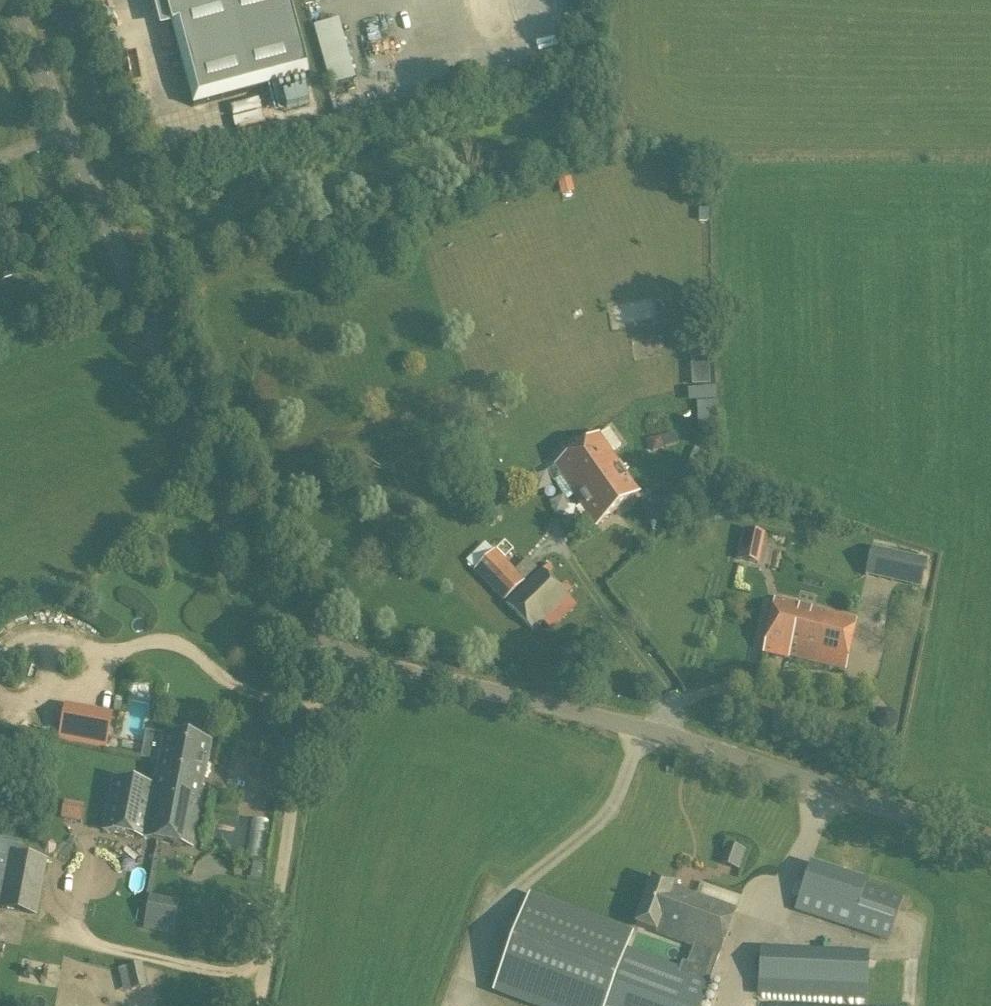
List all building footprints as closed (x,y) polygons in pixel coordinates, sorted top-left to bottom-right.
[(193,107),(309,77),(290,0),(166,0),(193,107)] [(327,84),(353,79),(343,18),(317,22),(327,84)] [(285,110),(310,103),(307,92),(282,99),(285,110)] [(256,98),(229,103),(233,125),(261,120),(256,98)] [(708,358),(690,359),(692,385),(709,384),(708,358)] [(717,398),(716,385),(689,386),(690,400),(717,398)] [(698,432),(719,431),(717,401),(696,402),(698,432)] [(600,434),(599,433),(553,466),(553,467),(546,472),(566,501),(573,496),(595,527),(640,492),(611,451),(620,445),(608,428),(600,434)] [(665,447),(678,443),(675,432),(662,436),(665,447)] [(664,492),(641,503),(650,521),(673,510),(664,492)] [(495,509),(483,515),(487,524),(504,517),(499,507),(495,509)] [(764,534),(741,530),(739,545),(761,549),(764,534)] [(465,560),(473,568),(493,548),(486,541),(465,560)] [(920,587),(927,560),(871,547),(865,575),(920,587)] [(504,601),(524,581),(495,551),(475,571),(504,601)] [(533,631),(569,597),(541,568),(506,602),(533,631)] [(790,659),(791,656),(803,605),(778,599),(764,653),(790,659)] [(803,605),(791,656),(847,670),(859,619),(803,605)] [(122,698),(116,697),(113,709),(120,711),(122,698)] [(71,708),(64,739),(111,749),(118,718),(71,708)] [(155,778),(154,787),(205,798),(207,788),(205,788),(213,742),(167,733),(158,779),(155,778)] [(675,767),(693,773),(697,762),(679,756),(675,767)] [(195,849),(205,798),(154,787),(116,779),(106,831),(144,839),(195,849)] [(83,819),(84,803),(62,802),(62,818),(83,819)] [(741,868),(748,848),(728,841),(721,862),(741,868)] [(47,860),(10,853),(0,907),(0,910),(36,917),(47,860)] [(887,939),(901,897),(810,867),(796,909),(887,939)] [(739,909),(654,878),(637,926),(697,948),(690,965),(685,963),(682,969),(628,949),(633,932),(529,893),(492,993),(527,1005),(704,1005),(739,909)] [(160,930),(172,932),(178,901),(166,899),(160,930)] [(783,982),(784,952),(760,951),(759,981),(783,982)] [(142,963),(125,967),(131,991),(148,987),(142,963)]
